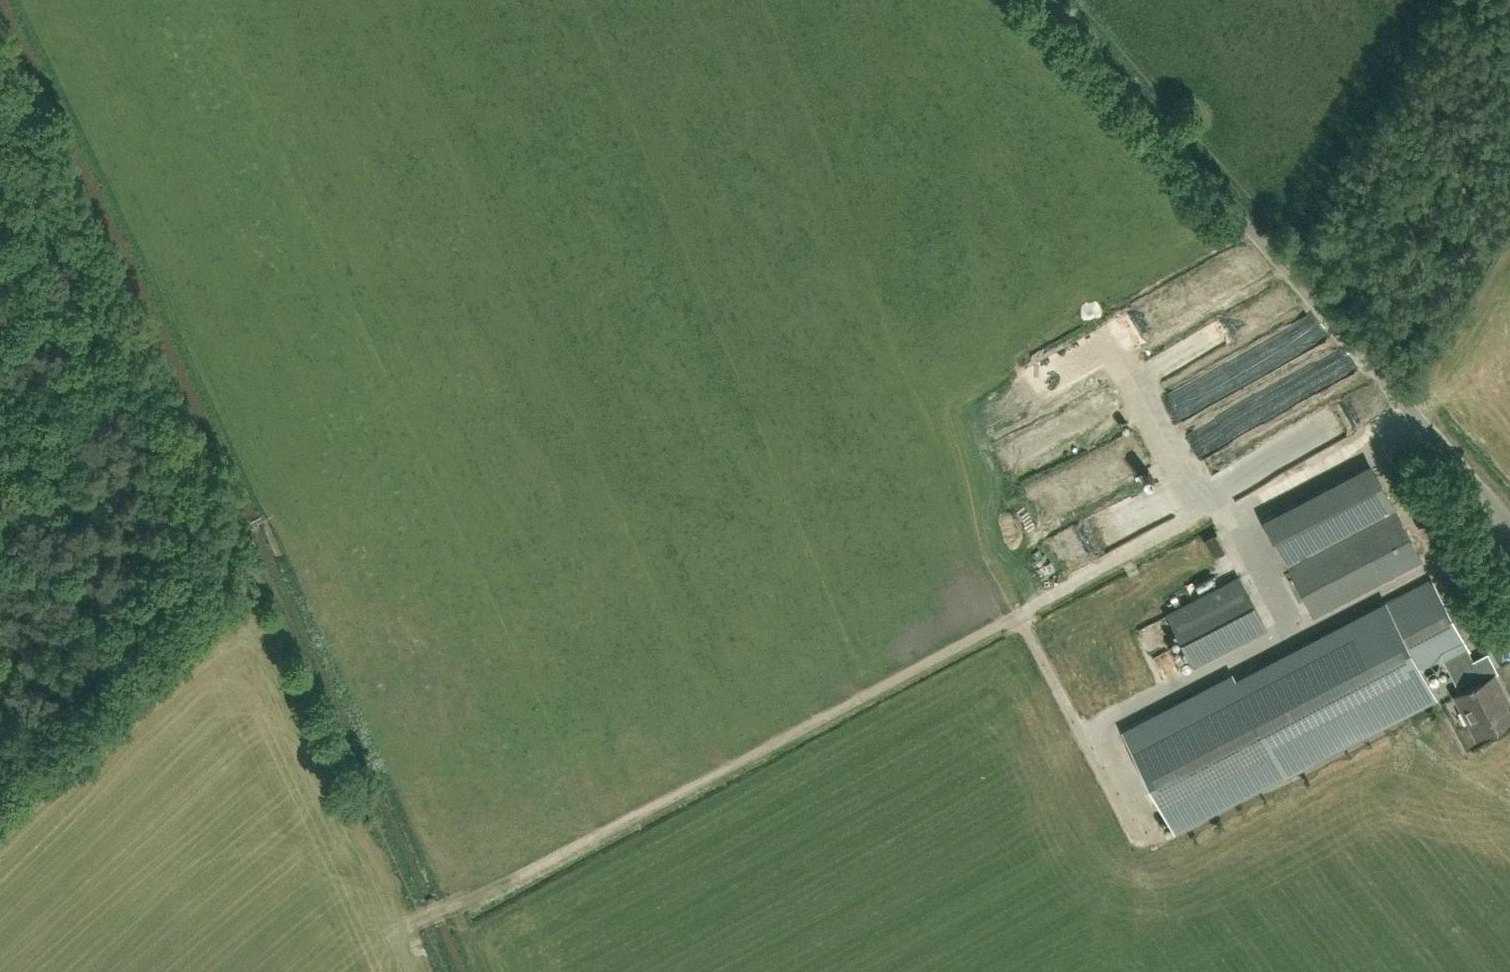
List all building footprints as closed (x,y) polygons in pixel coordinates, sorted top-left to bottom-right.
[(1313,618),(1421,561),(1375,475),(1268,531),(1313,618)] [(1166,615),(1193,667),(1265,629),(1238,578),(1166,615)] [(1444,664),(1466,653),(1467,652),(1429,580),(1233,682),(1231,679),(1124,735),(1171,826),(1172,828),(1280,772),(1282,775),(1433,698),(1421,676),(1444,664)] [(1158,652),(1165,668),(1177,662),(1170,646),(1158,652)] [(1492,652),(1477,658),(1483,675),(1499,669),(1492,652)] [(1459,693),(1454,695),(1475,736),(1477,735),(1481,737),(1490,733),(1490,728),(1509,718),(1509,717),(1498,693),(1501,691),(1493,675),(1481,681),(1466,653),(1444,664),(1459,693)]
